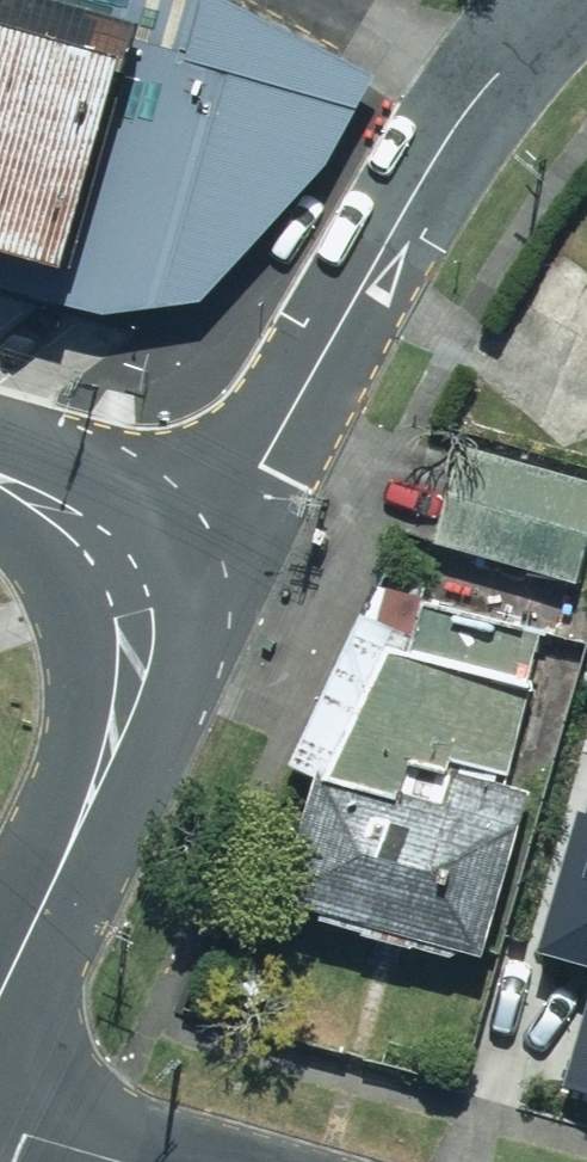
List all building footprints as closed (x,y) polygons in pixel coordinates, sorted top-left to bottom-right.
[(13,218),(123,231),(328,27),(238,0),(86,0),(85,3),(67,0),(0,0),(0,213),(13,218)] [(432,888),(522,543),(380,506),(237,837),(432,888)] [(586,757),(534,945),(586,960),(586,757)] [(563,1080),(586,1086),(586,994),(563,1080)]
